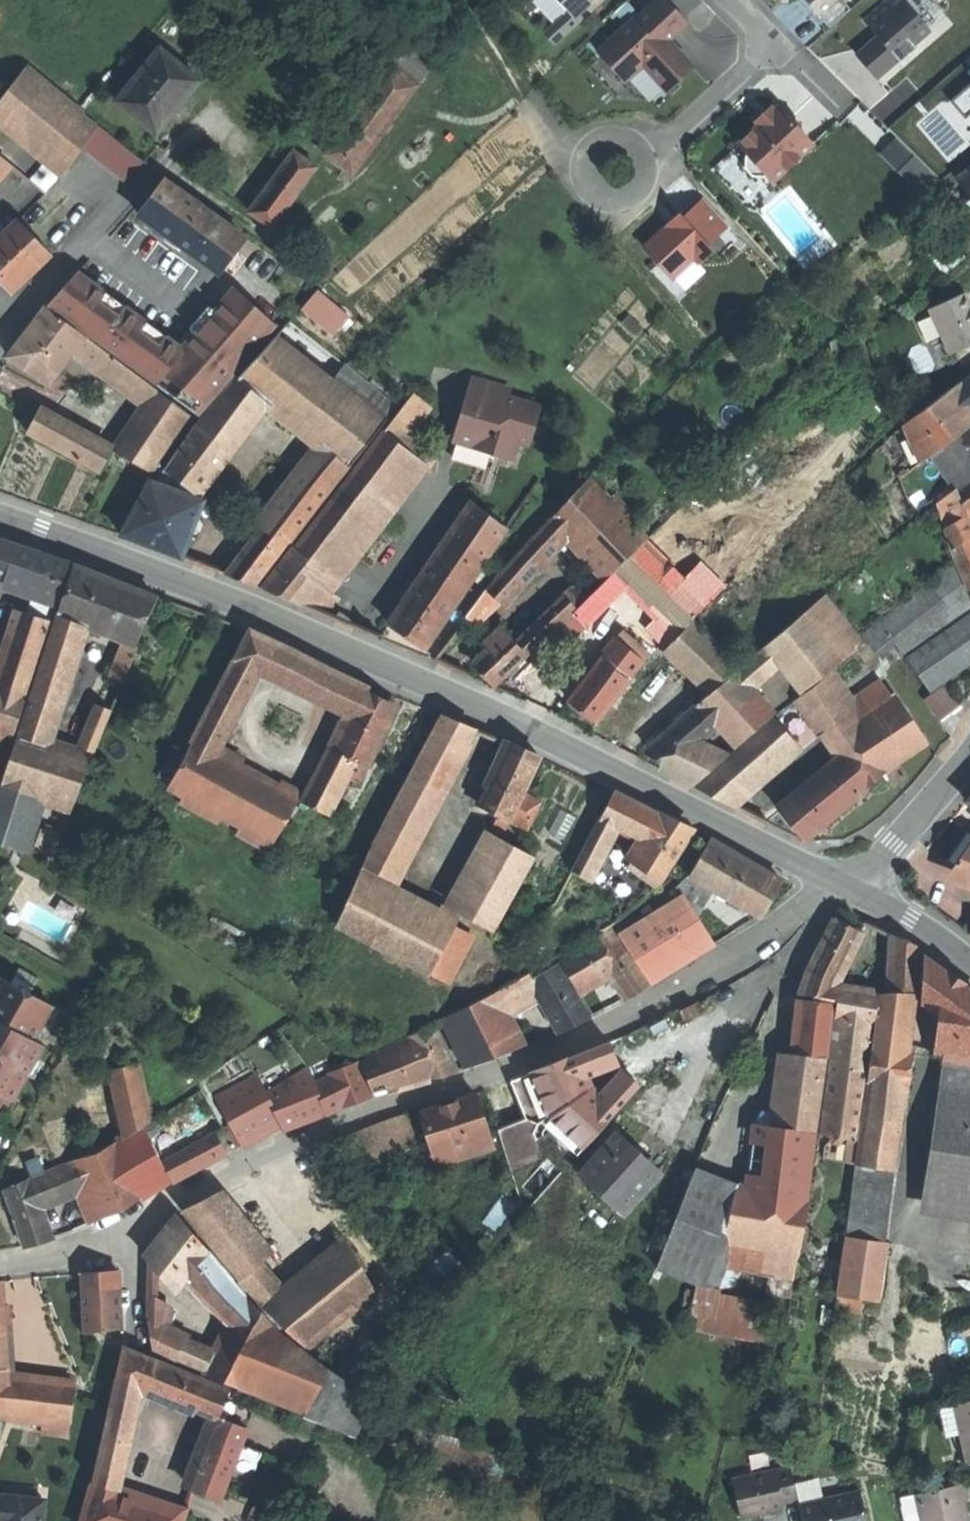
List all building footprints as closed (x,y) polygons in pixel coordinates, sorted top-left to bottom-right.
[(576,19),(579,15),(564,0),(561,3),(576,19)] [(579,15),(587,7),(592,13),(606,0),(564,0),(579,15)] [(600,53),(628,82),(644,66),(670,93),(695,67),(671,42),(690,24),(676,10),(666,0),(660,0),(638,21),(635,19),(600,53)] [(823,17),(842,0),(808,0),(823,17)] [(845,0),(842,0),(823,17),(833,28),(853,10),(845,0)] [(880,37),(858,56),(868,67),(879,79),(899,60),(915,45),(931,30),(904,2),(896,10),(889,2),(866,22),(880,37)] [(444,51),(417,32),(393,65),(419,85),(444,51)] [(915,45),(899,60),(902,64),(919,49),(915,45)] [(201,81),(161,48),(116,102),(157,135),(176,112),(201,81)] [(419,85),(393,65),(351,122),(378,142),(419,85)] [(0,101),(0,114),(20,129),(67,169),(99,127),(26,67),(0,101)] [(763,125),(741,146),(750,154),(748,169),(755,177),(767,178),(769,175),(776,182),(815,145),(781,108),(777,112),(763,125)] [(767,115),(760,122),(763,125),(777,112),(773,109),(767,115)] [(20,129),(0,114),(0,152),(20,129)] [(378,142),(351,122),(327,154),(354,174),(378,142)] [(144,162),(101,126),(84,148),(125,181),(144,162)] [(885,154),(903,173),(917,158),(899,140),(885,154)] [(317,167),(295,151),(285,165),(307,181),(317,167)] [(307,181),(285,165),(251,212),(273,228),(307,181)] [(960,183),(969,196),(969,175),(960,183)] [(164,181),(140,214),(156,226),(168,235),(221,274),(245,240),(164,181)] [(683,283),(743,231),(709,191),(648,242),(683,283)] [(0,239),(0,278),(13,292),(51,254),(18,222),(0,239)] [(168,235),(156,226),(152,231),(158,235),(164,240),(168,235)] [(801,281),(807,289),(815,282),(809,274),(801,281)] [(72,281),(50,306),(156,384),(178,360),(127,321),(72,281)] [(325,286),(307,307),(341,335),(358,314),(325,286)] [(960,287),(942,295),(946,304),(964,296),(960,287)] [(237,292),(178,360),(156,384),(197,415),(276,326),(237,292)] [(928,312),(947,357),(969,347),(969,311),(964,296),(946,304),(928,312)] [(27,335),(9,358),(51,385),(65,366),(73,355),(86,336),(47,308),(27,335)] [(289,321),(274,338),(383,423),(396,407),(289,321)] [(157,390),(86,336),(73,355),(89,367),(145,408),(157,390)] [(274,338),(238,380),(266,402),(325,447),(351,467),(384,424),(383,423),(274,338)] [(73,355),(65,366),(81,377),(89,367),(73,355)] [(959,384),(969,399),(969,376),(959,384)] [(465,411),(458,434),(479,440),(477,446),(488,449),(505,454),(510,437),(519,440),(529,443),(540,406),(508,396),(510,388),(476,377),(470,395),(473,396),(468,412),(465,411)] [(236,378),(195,426),(227,451),(266,402),(238,380),(236,378)] [(903,425),(920,463),(931,454),(942,447),(952,439),(951,438),(969,424),(969,399),(959,384),(958,383),(903,425)] [(145,408),(115,453),(150,472),(190,414),(157,390),(145,408)] [(383,435),(409,454),(428,468),(430,470),(437,459),(409,437),(427,414),(428,415),(432,410),(413,396),(383,435)] [(60,421),(40,410),(28,433),(48,444),(60,421)] [(113,450),(60,421),(48,444),(101,473),(113,450)] [(903,425),(889,438),(912,469),(920,463),(903,425)] [(195,426),(165,470),(195,492),(227,451),(195,426)] [(961,434),(969,447),(969,427),(961,434)] [(479,440),(458,434),(457,439),(477,446),(479,440)] [(942,447),(965,483),(969,479),(969,447),(961,434),(942,447)] [(294,546),(293,547),(321,569),(409,454),(383,435),(296,548),(294,546)] [(505,454),(514,457),(519,440),(510,437),(505,454)] [(351,467),(325,447),(263,528),(289,546),(351,467)] [(942,447),(931,454),(956,489),(965,483),(942,447)] [(329,591),(332,593),(428,468),(409,454),(321,569),(313,580),(329,591)] [(165,470),(157,483),(192,497),(195,492),(165,470)] [(588,479),(551,520),(564,534),(604,576),(644,537),(588,479)] [(157,483),(150,480),(122,536),(182,558),(203,501),(192,497),(157,483)] [(956,492),(966,516),(969,513),(969,481),(956,492)] [(956,492),(938,503),(945,527),(963,518),(966,516),(956,492)] [(472,503),(432,561),(467,586),(507,529),(472,503)] [(945,527),(948,540),(969,590),(969,534),(963,518),(945,527)] [(551,520),(487,590),(502,603),(564,534),(551,520)] [(248,548),(227,575),(258,587),(289,546),(263,528),(248,548)] [(0,538),(0,576),(6,578),(18,544),(0,538)] [(645,540),(614,571),(622,580),(656,613),(676,633),(677,633),(707,602),(645,540)] [(43,553),(18,544),(6,578),(4,583),(41,596),(58,601),(71,563),(43,553)] [(293,547),(261,588),(297,602),(313,580),(321,569),(293,547)] [(411,592),(388,624),(404,634),(424,649),(467,586),(432,561),(418,581),(411,592)] [(862,635),(873,649),(889,636),(906,658),(969,613),(969,602),(959,574),(954,563),(862,635)] [(121,582),(75,564),(59,614),(82,624),(134,645),(157,597),(121,582)] [(576,609),(572,613),(585,627),(619,593),(622,580),(614,571),(585,599),(576,609)] [(413,578),(406,588),(411,592),(418,581),(413,578)] [(313,580),(297,602),(317,611),(329,591),(313,580)] [(572,586),(563,594),(564,596),(575,608),(576,609),(585,599),(572,586)] [(502,603),(487,590),(466,616),(476,625),(502,603)] [(332,593),(329,591),(317,611),(331,617),(341,600),(332,593)] [(58,601),(41,596),(35,616),(21,611),(13,636),(43,647),(51,622),(58,601)] [(517,641),(516,642),(525,653),(526,655),(575,608),(564,596),(517,641)] [(824,597),(803,614),(842,661),(863,644),(824,597)] [(585,627),(572,613),(561,624),(575,637),(585,627)] [(656,613),(643,626),(663,646),(676,633),(656,613)] [(906,658),(931,691),(969,665),(969,613),(906,658)] [(59,614),(57,614),(47,646),(72,655),(82,624),(59,614)] [(803,614),(766,645),(780,661),(804,691),(842,661),(803,614)] [(693,622),(665,652),(709,692),(739,667),(693,622)] [(312,659),(249,629),(234,660),(258,672),(350,715),(361,690),(364,684),(312,659)] [(648,651),(621,629),(615,637),(643,658),(648,651)] [(508,630),(475,662),(485,673),(494,683),(525,653),(516,642),(517,641),(508,630)] [(13,636),(7,655),(38,664),(43,647),(13,636)] [(643,658),(615,637),(601,655),(602,656),(629,677),(643,658)] [(766,645),(729,677),(746,696),(759,685),(757,683),(767,675),(766,674),(780,661),(766,645)] [(72,655),(47,646),(18,734),(44,743),(72,655)] [(7,655),(0,675),(0,686),(27,696),(38,664),(7,655)] [(629,677),(602,656),(599,660),(577,687),(567,700),(580,710),(596,723),(629,677)] [(594,657),(573,684),(577,687),(599,660),(594,657)] [(234,660),(194,740),(216,752),(258,672),(234,660)] [(834,671),(799,698),(841,762),(861,792),(884,773),(895,764),(865,717),(834,671)] [(698,704),(719,725),(748,697),(746,696),(729,677),(698,703),(698,704)] [(947,682),(925,698),(940,720),(962,704),(947,682)] [(12,744),(27,696),(0,686),(0,778),(12,744)] [(396,709),(361,690),(350,715),(333,748),(358,761),(368,766),(396,709)] [(865,717),(895,764),(927,742),(896,695),(865,717)] [(748,697),(719,725),(738,747),(768,719),(748,697)] [(719,725),(698,704),(688,713),(709,733),(719,725)] [(112,710),(101,706),(84,745),(96,750),(112,710)] [(709,733),(688,713),(648,748),(667,769),(700,742),(709,733)] [(467,725),(444,715),(376,840),(361,873),(381,884),(408,836),(467,725)] [(774,716),(695,786),(726,801),(795,741),(774,716)] [(44,743),(18,734),(2,786),(37,798),(52,803),(72,809),(92,759),(44,743)] [(216,752),(194,740),(189,749),(180,767),(171,786),(185,793),(181,801),(239,832),(243,825),(273,842),(299,798),(216,752)] [(522,748),(508,741),(478,804),(511,821),(525,793),(542,758),(522,748)] [(667,769),(665,771),(679,778),(693,785),(725,757),(700,742),(667,769)] [(189,749),(178,743),(168,761),(180,767),(189,749)] [(333,748),(307,803),(310,804),(330,815),(350,777),(358,761),(333,748)] [(358,761),(350,777),(360,783),(368,766),(358,761)] [(841,762),(828,772),(850,801),(861,792),(841,762)] [(895,764),(884,773),(893,787),(905,778),(895,764)] [(850,801),(828,772),(778,811),(791,825),(803,839),(850,801)] [(2,786),(0,790),(0,843),(19,850),(37,798),(2,786)] [(636,801),(615,791),(601,818),(617,826),(620,827),(636,801)] [(542,801),(525,793),(511,821),(528,829),(542,801)] [(307,803),(302,801),(290,822),(298,826),(310,804),(307,803)] [(636,801),(620,827),(645,840),(662,814),(649,808),(636,801)] [(72,809),(52,803),(43,824),(64,831),(72,809)] [(693,830),(662,814),(645,840),(631,862),(660,880),(693,830)] [(590,879),(617,826),(601,818),(574,869),(590,879)] [(63,834),(45,828),(39,841),(39,844),(52,859),(63,834)] [(500,837),(458,911),(491,929),(532,855),(500,837)] [(783,880),(712,838),(691,875),(714,889),(731,899),(748,909),(760,917),(771,898),(783,880)] [(960,867),(969,871),(969,854),(960,867)] [(361,873),(359,873),(337,923),(431,972),(454,923),(381,884),(361,873)] [(682,882),(678,886),(684,895),(697,916),(714,889),(691,875),(688,873),(682,882)] [(678,886),(673,877),(614,925),(621,935),(646,919),(684,895),(678,886)] [(684,895),(646,919),(678,967),(715,944),(697,916),(684,895)] [(748,909),(731,899),(727,905),(744,916),(748,909)] [(678,967),(646,919),(621,935),(652,982),(678,967)] [(863,933),(836,919),(809,971),(806,983),(803,993),(839,997),(840,985),(835,985),(863,933)] [(472,933),(454,923),(431,972),(449,981),(472,933)] [(611,925),(560,958),(576,983),(599,968),(603,965),(627,950),(611,925)] [(909,941),(896,935),(893,989),(921,990),(923,948),(909,941)] [(627,950),(603,965),(614,982),(619,990),(625,998),(648,983),(627,950)] [(945,971),(925,956),(924,997),(940,1013),(945,971)] [(560,963),(533,978),(541,993),(563,1029),(576,1023),(591,1016),(560,963)] [(603,965),(599,968),(609,985),(614,982),(603,965)] [(945,971),(940,1013),(936,1053),(948,1055),(969,1058),(969,990),(969,989),(945,971)] [(529,973),(516,980),(529,1001),(541,993),(533,978),(529,973)] [(9,1081),(20,1087),(43,1047),(33,1041),(52,1007),(0,977),(0,1097),(9,1081)] [(488,995),(493,992),(485,977),(461,990),(469,1005),(488,995)] [(493,992),(488,995),(501,1016),(529,1001),(516,980),(493,992)] [(880,992),(840,985),(839,997),(837,1018),(875,1025),(880,992)] [(892,992),(882,994),(876,1044),(898,1047),(905,1029),(909,993),(892,992)] [(469,1005),(456,1013),(484,1061),(484,1062),(520,1048),(501,1016),(488,995),(469,1005)] [(834,1003),(801,999),(795,1053),(827,1056),(834,1003)] [(456,1013),(444,1019),(467,1067),(484,1061),(456,1013)] [(875,1025),(837,1018),(829,1077),(867,1083),(875,1025)] [(435,1024),(408,1037),(428,1079),(458,1071),(435,1024)] [(408,1037),(360,1061),(374,1095),(406,1085),(428,1079),(408,1037)] [(876,1044),(875,1043),(865,1117),(902,1123),(905,1123),(915,1050),(898,1047),(876,1044)] [(783,1127),(818,1131),(827,1056),(795,1053),(792,1053),(788,1086),(783,1127)] [(948,1055),(945,1079),(969,1082),(969,1058),(948,1055)] [(359,1062),(333,1075),(345,1105),(372,1095),(359,1062)] [(311,1068),(268,1095),(281,1121),(284,1128),(326,1112),(316,1083),(311,1068)] [(550,1068),(537,1073),(550,1094),(560,1088),(550,1068)] [(537,1073),(510,1084),(545,1143),(547,1141),(567,1122),(550,1094),(537,1073)] [(333,1075),(316,1083),(326,1112),(345,1105),(333,1075)] [(259,1077),(218,1098),(241,1142),(252,1136),(260,1132),(281,1121),(268,1095),(259,1077)] [(867,1083),(829,1077),(822,1133),(833,1135),(860,1139),(867,1083)] [(945,1079),(944,1086),(969,1090),(969,1082),(945,1079)] [(944,1086),(938,1121),(955,1125),(969,1127),(969,1090),(944,1086)] [(449,1106),(423,1114),(435,1154),(489,1136),(477,1097),(449,1106)] [(567,1122),(547,1141),(568,1162),(617,1112),(609,1105),(604,1099),(588,1115),(581,1108),(567,1122)] [(385,1123),(342,1140),(357,1171),(418,1149),(408,1116),(385,1123)] [(902,1123),(865,1117),(859,1162),(897,1169),(902,1123)] [(281,1121),(260,1132),(263,1136),(284,1128),(281,1121)] [(955,1125),(938,1121),(931,1171),(946,1174),(955,1125)] [(783,1127),(756,1124),(748,1188),(774,1193),(783,1127)] [(955,1125),(946,1174),(931,1171),(927,1200),(969,1206),(969,1127),(955,1125)] [(144,1126),(119,1141),(136,1180),(163,1165),(163,1164),(144,1126)] [(818,1131),(783,1127),(774,1193),(771,1216),(804,1221),(818,1131)] [(215,1134),(163,1164),(163,1165),(171,1181),(225,1153),(215,1134)] [(616,1135),(581,1174),(624,1212),(659,1173),(638,1154),(616,1135)] [(860,1139),(833,1135),(833,1139),(826,1146),(824,1159),(856,1164),(860,1139)] [(435,1154),(434,1154),(439,1166),(493,1148),(489,1136),(435,1154)] [(119,1141),(74,1160),(75,1161),(87,1186),(77,1190),(90,1224),(143,1197),(171,1181),(163,1165),(136,1180),(119,1141)] [(41,1159),(26,1165),(31,1179),(46,1173),(41,1159)] [(46,1173),(31,1179),(41,1204),(77,1190),(87,1186),(75,1161),(46,1173)] [(897,1169),(859,1162),(849,1235),(889,1243),(897,1169)] [(739,1184),(695,1170),(690,1182),(681,1178),(676,1191),(685,1195),(656,1267),(699,1284),(710,1285),(716,1262),(737,1187),(738,1187),(739,1184)] [(31,1179),(5,1189),(25,1245),(38,1241),(53,1236),(41,1204),(31,1179)] [(748,1188),(738,1187),(737,1187),(716,1262),(757,1268),(793,1274),(796,1252),(799,1252),(804,1221),(771,1216),(774,1193),(748,1188)] [(214,1196),(185,1211),(241,1277),(243,1279),(261,1263),(266,1259),(232,1217),(214,1196)] [(165,1232),(155,1245),(151,1261),(171,1284),(181,1276),(207,1253),(208,1252),(177,1216),(165,1232)] [(889,1243),(849,1235),(838,1294),(860,1298),(879,1302),(889,1243)] [(243,1279),(241,1277),(239,1280),(264,1308),(307,1348),(376,1290),(347,1241),(287,1291),(261,1263),(243,1279)] [(224,1272),(207,1253),(181,1276),(191,1286),(192,1285),(201,1295),(224,1272)] [(793,1274),(757,1268),(756,1273),(771,1275),(792,1279),(793,1274)] [(118,1272),(80,1275),(82,1334),(120,1329),(118,1272)] [(224,1272),(201,1295),(230,1321),(243,1293),(224,1272)] [(792,1279),(771,1275),(769,1289),(790,1293),(792,1279)] [(276,1330),(243,1293),(230,1321),(215,1350),(204,1373),(246,1390),(306,1414),(305,1416),(356,1437),(373,1399),(327,1367),(276,1330)] [(860,1298),(838,1294),(836,1308),(858,1312),(860,1298)] [(161,1297),(151,1296),(150,1322),(166,1329),(167,1301),(161,1297)] [(166,1329),(150,1322),(154,1348),(204,1373),(215,1350),(166,1329)] [(125,1347),(118,1378),(140,1387),(146,1389),(155,1360),(139,1353),(125,1347)] [(229,1391),(155,1360),(146,1389),(218,1418),(219,1417),(229,1391)] [(0,1374),(0,1416),(44,1423),(69,1426),(74,1384),(7,1375),(0,1374)] [(140,1387),(118,1378),(109,1413),(133,1417),(140,1387)] [(954,1403),(961,1433),(967,1460),(969,1460),(969,1399),(954,1403)] [(954,1403),(939,1406),(946,1436),(961,1433),(954,1403)] [(133,1417),(109,1413),(93,1483),(116,1490),(121,1470),(133,1417)] [(248,1428),(219,1417),(218,1418),(191,1489),(194,1490),(219,1501),(248,1428)] [(69,1426),(44,1423),(42,1434),(68,1438),(69,1426)] [(787,1450),(775,1447),(781,1469),(790,1466),(787,1450)] [(781,1469),(731,1481),(741,1520),(763,1514),(785,1509),(784,1504),(799,1500),(790,1466),(781,1469)] [(125,1471),(121,1470),(116,1490),(121,1491),(125,1471)] [(917,1493),(923,1520),(967,1520),(966,1513),(962,1499),(969,1497),(969,1481),(917,1493)] [(81,1520),(182,1520),(185,1513),(185,1512),(121,1491),(116,1490),(93,1483),(81,1520)] [(800,1504),(804,1520),(869,1520),(861,1489),(800,1504)] [(185,1513),(205,1520),(212,1520),(219,1501),(194,1490),(185,1512),(185,1513)] [(0,1498),(0,1520),(43,1520),(46,1500),(4,1496),(4,1498),(0,1498)]
